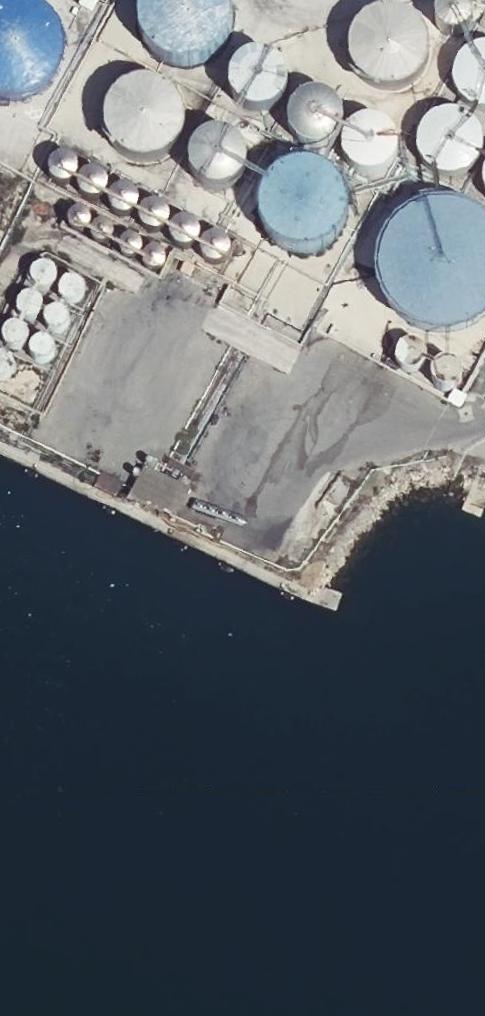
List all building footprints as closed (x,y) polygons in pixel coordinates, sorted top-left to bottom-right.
[(58,73),(62,64),(65,50),(64,36),(59,22),(50,10),(39,2),(35,0),(0,0),(0,96),(9,98),(24,97),(37,92),(49,84),(58,73)] [(220,46),(230,35),(236,21),(237,6),(235,0),(149,0),(148,3),(148,15),(150,27),(156,37),(164,46),(175,52),(186,55),(198,55),(210,52),(220,46)] [(448,26),(453,29),(459,30),(465,29),(470,26),(474,22),(476,17),(477,11),(475,6),(473,2),(471,0),(448,0),(444,4),(442,10),(442,16),(444,22),(448,26)] [(355,30),(352,43),(351,48),(353,61),(358,73),(367,82),(378,89),(391,92),(404,91),(417,85),(427,76),(434,64),(436,52),(435,39),(430,27),(422,17),(411,10),(398,7),(385,7),(373,12),(363,20),(355,30)] [(459,67),(458,70),(458,82),(462,93),(469,102),(479,108),(484,110),(484,43),(482,43),(472,48),(463,57),(459,67)] [(272,107),(280,103),(287,97),(292,88),(293,79),(292,70),(287,61),(279,55),(270,52),(260,52),(251,56),(244,62),(239,70),(238,79),(239,87),(242,95),(248,101),(255,105),(264,107),(272,107)] [(181,148),(189,137),(189,136),(193,124),(193,111),(189,99),(181,89),(170,81),(157,77),(144,78),(132,82),(122,90),(115,101),(111,113),(111,126),(116,138),(123,148),(134,155),(146,159),(159,159),(171,155),(181,148)] [(325,144),(334,142),(341,136),(346,129),(349,121),(349,112),(346,104),(340,97),(333,92),(324,89),(315,90),(307,93),(300,99),(295,107),(294,117),(295,126),(300,134),(307,140),(315,144),(325,144)] [(423,131),(421,139),(422,150),(426,161),(434,170),(444,175),(456,177),(465,176),(476,170),(484,162),(484,160),(484,126),(480,119),(471,112),(460,108),(448,109),(437,113),(428,121),(423,131)] [(350,143),(351,152),(356,160),(362,166),(370,170),(380,171),(388,169),(396,164),(401,157),(404,148),(404,139),(402,131),(396,124),(389,119),(380,116),(371,117),(363,121),(356,127),(351,134),(350,143)] [(196,168),(201,176),(208,182),(216,186),(226,187),(236,184),(244,179),(250,170),(253,160),(253,150),(249,141),(242,133),(232,129),(222,127),(213,129),(205,134),(199,141),(195,149),(194,159),(196,168)] [(71,155),(67,155),(63,155),(59,157),(56,160),(54,164),(53,168),(54,172),(57,176),(60,179),(64,181),(69,181),(73,179),(76,176),(79,173),(79,169),(79,164),(77,161),(75,158),(71,155)] [(342,241),(351,231),(356,219),(358,206),(355,192),(349,180),(340,170),(328,163),(323,162),(309,160),(296,163),(284,169),(274,179),(268,190),(265,204),(266,217),(271,230),(280,240),(291,248),(304,252),(318,252),(331,248),(342,241)] [(101,169),(97,169),(92,169),(89,171),(86,174),(84,178),(83,182),(84,186),(86,190),(90,193),(94,195),(99,195),(103,193),(106,190),(108,187),(109,183),(109,178),(107,175),(104,172),(101,169)] [(133,187),(129,187),(125,187),(121,189),(118,192),(117,196),(116,200),(117,204),(119,208),(123,211),(127,212),(131,212),(135,211),(139,208),(141,205),(142,200),(142,196),(140,192),(137,189),(133,187)] [(480,204),(465,199),(449,198),(432,201),(417,207),(404,217),(394,229),(387,244),(384,260),(385,277),(390,292),(398,306),(410,318),(424,326),(439,331),(456,332),(472,329),(484,323),(484,208),(480,204)] [(163,203),(159,202),(155,203),(151,205),(148,208),(146,211),(146,216),(147,220),(149,224),(152,227),(157,228),(161,228),(165,226),(169,224),(171,220),(172,216),(172,212),(170,208),(167,205),(163,203)] [(86,209),(82,208),(77,209),(74,211),(71,214),(69,218),(68,222),(69,226),(71,230),(75,233),(79,234),(84,234),(88,233),(91,230),(93,226),(94,222),(94,218),(92,214),(89,211),(86,209)] [(193,218),(189,217),(185,218),(181,220),(178,223),(176,227),(176,231),(177,235),(179,239),(182,242),(187,243),(191,243),(195,242),(199,239),(201,235),(202,231),(201,227),(200,223),(197,220),(193,218)] [(110,220),(106,219),(102,220),(98,222),(95,224),(93,228),(93,232),(94,237),(96,241),(99,243),(104,245),(108,245),(112,243),(116,241),(118,237),(119,233),(118,229),(117,225),(114,222),(110,220)] [(138,235),(134,234),(130,235),(126,237),(123,240),(122,243),(121,248),(122,252),(124,256),(128,259),(132,260),(136,260),(140,259),(144,256),(146,252),(147,248),(147,244),(145,240),(142,237),(138,235)] [(227,235),(223,234),(219,235),(215,237),(212,240),(210,243),(210,247),(210,252),(213,256),(216,258),(220,260),(225,260),(229,258),(233,256),(235,252),(236,248),(235,244),(234,240),(231,237),(227,235)] [(163,248),(158,248),(154,248),(151,250),(148,253),(146,257),(145,261),(146,265),(148,269),(152,272),(156,273),(160,273),(165,272),(168,269),(170,265),(171,261),(171,257),(169,253),(166,250),(163,248)] [(52,263),(48,262),(43,262),(39,264),(35,268),(34,272),(33,276),(34,281),(36,285),(40,287),(44,289),(48,289),(52,288),(56,286),(59,282),(61,278),(61,273),(59,269),(56,265),(52,263)] [(73,277),(69,278),(65,280),(62,283),(61,287),(60,291),(61,296),(64,299),(67,302),(71,303),(75,303),(80,302),(83,299),(85,296),(87,292),(86,287),(85,283),(82,280),(78,278),(73,277)] [(32,291),(28,292),(24,293),(21,297),(19,300),(18,305),(19,309),(21,313),(25,316),(29,318),(34,318),(38,317),(42,314),(44,310),(45,306),(45,301),(43,297),(41,294),(37,292),(32,291)] [(58,308),(54,308),(50,310),(47,313),(46,317),(45,322),(47,326),(49,329),(52,332),(56,333),(60,333),(64,332),(68,329),(70,326),(71,322),(71,317),(69,314),(66,310),(63,308),(58,308)] [(22,323),(18,323),(13,323),(10,325),(7,328),(5,332),(4,336),(5,340),(7,344),(11,347),(15,349),(20,348),(24,347),(27,344),(29,341),(30,337),(30,332),(28,329),(25,325),(22,323)] [(42,337),(38,338),(34,341),(32,344),(30,348),(31,353),(32,357),(35,360),(39,363),(43,364),(48,363),(52,361),(55,358),(57,354),(57,349),(56,345),(54,341),(50,339),(46,337),(42,337)] [(418,343),(414,342),(410,343),(406,345),(403,348),(401,352),(401,356),(402,360),(404,364),(408,367),(412,368),(416,368),(420,367),(424,364),(426,360),(427,356),(427,352),(425,348),(422,345),(418,343)] [(5,351),(0,352),(0,376),(2,377),(7,377),(11,375),(14,372),(16,369),(17,365),(17,361),(15,357),(12,354),(9,352),(5,351)] [(458,363),(454,362),(450,363),(446,365),(443,368),(441,372),(441,376),(441,380),(444,384),(447,387),(451,388),(456,388),(460,387),(463,384),(466,380),(467,376),(466,372),(464,368),(462,365),(458,363)] [(35,366),(31,366),(27,366),(23,368),(20,371),(18,375),(18,379),(19,383),(21,387),(24,390),(29,391),(33,391),(37,390),(41,387),(43,383),(44,379),(43,375),(42,371),(39,368),(35,366)]
